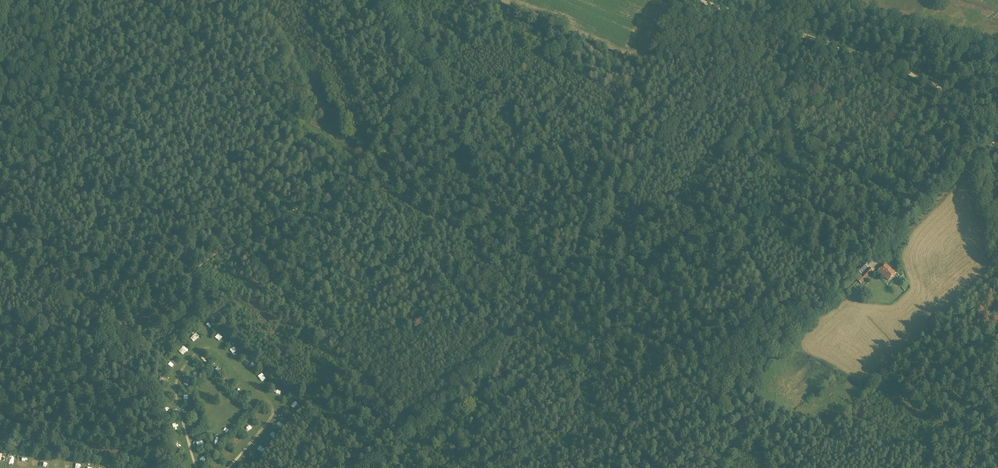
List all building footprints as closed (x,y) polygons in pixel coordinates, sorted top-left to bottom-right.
[(888,280),(896,273),(886,263),(878,271),(888,280)] [(861,284),(873,271),(869,267),(857,280),(861,284)]
